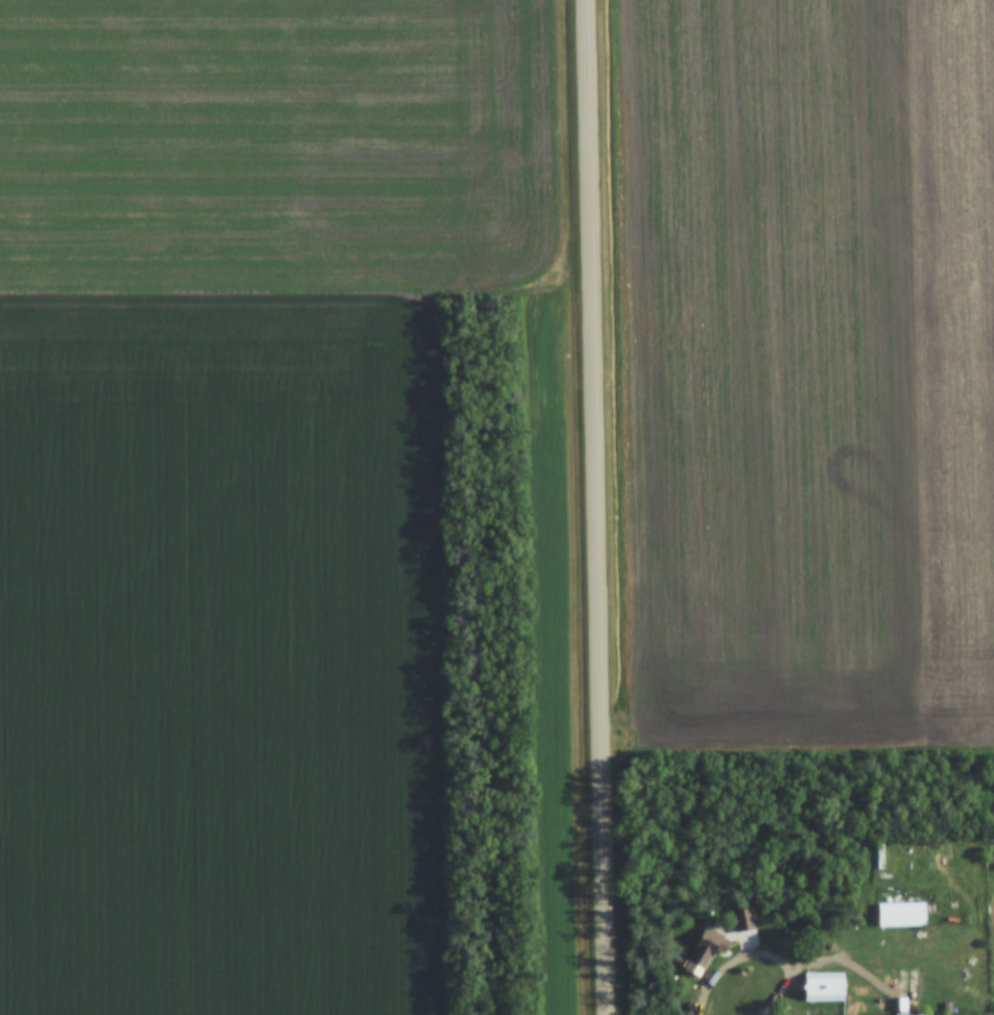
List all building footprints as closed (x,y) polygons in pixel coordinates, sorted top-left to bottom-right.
[(879,926),(926,926),(926,901),(879,901),(879,926)] [(711,958),(724,936),(707,926),(694,948),(711,958)] [(847,978),(832,976),(831,984),(846,986),(847,978)]
